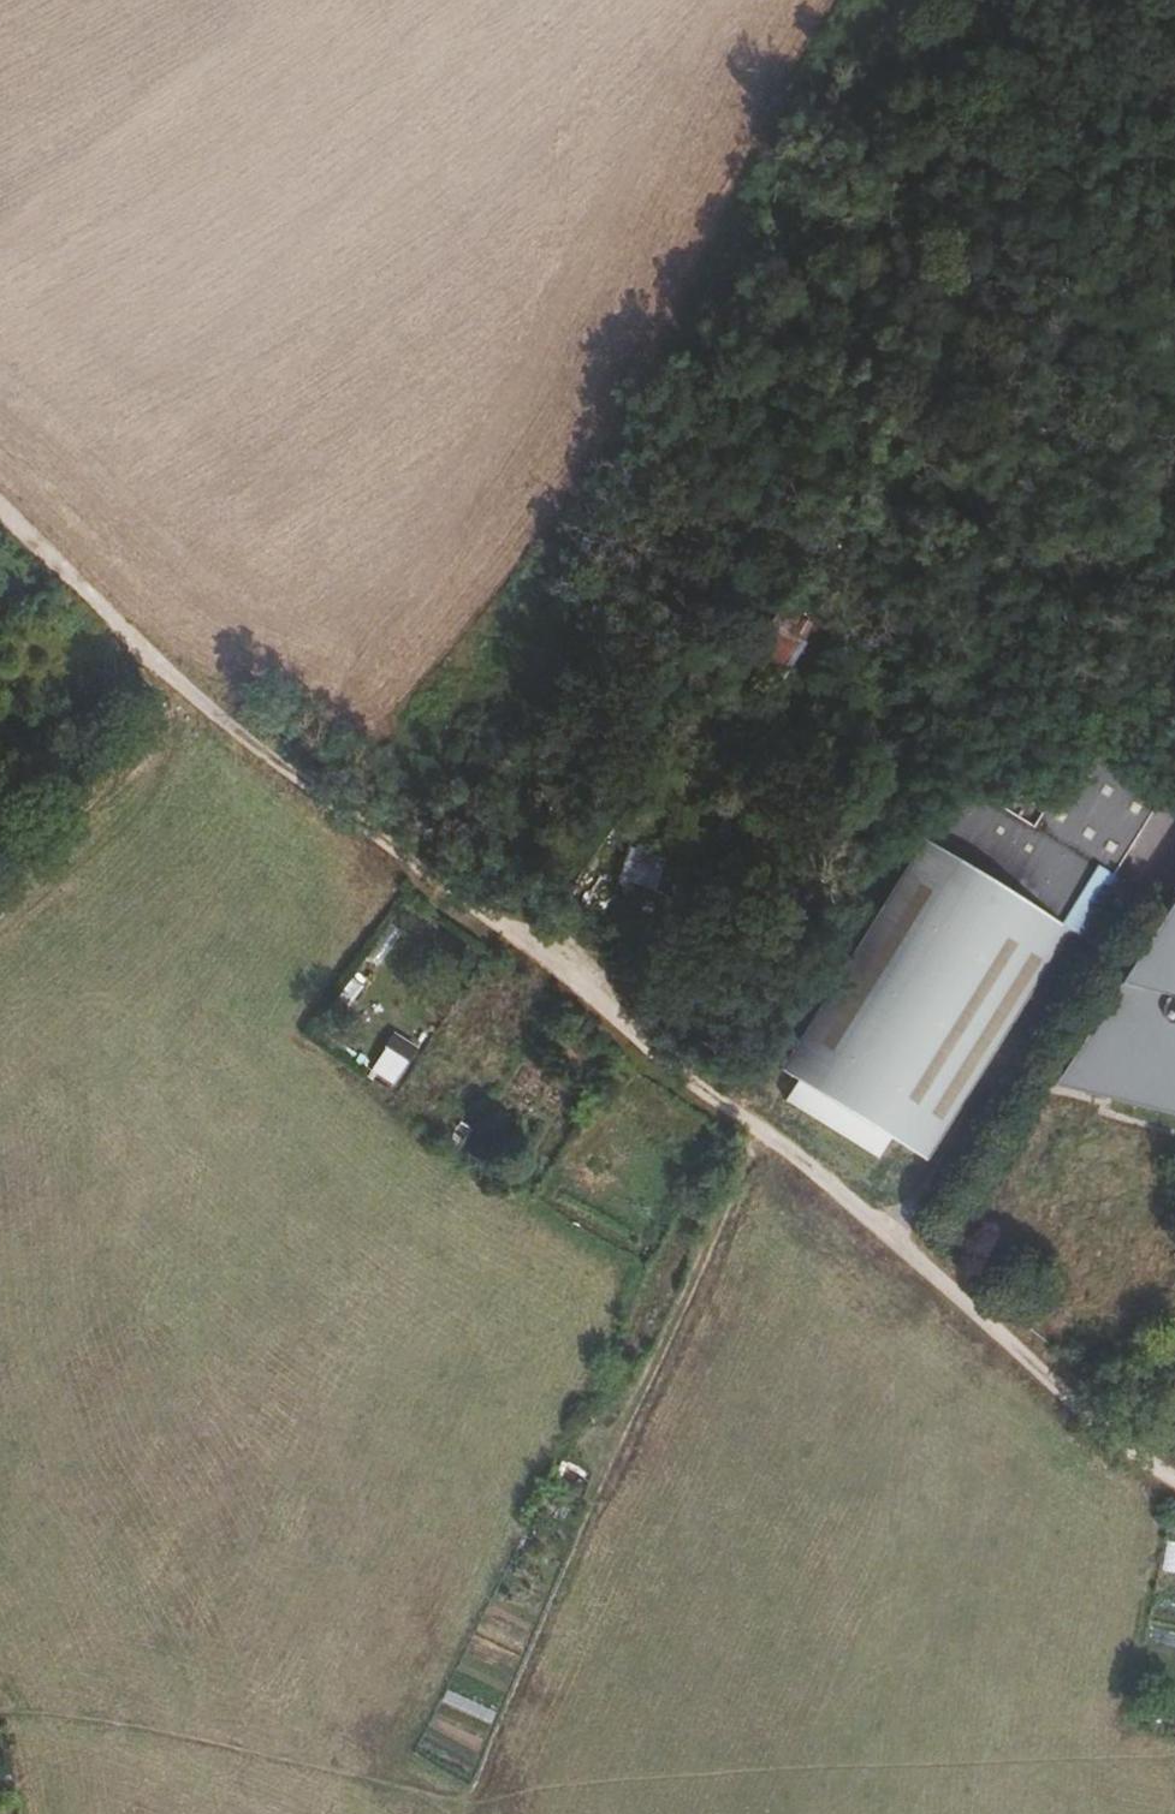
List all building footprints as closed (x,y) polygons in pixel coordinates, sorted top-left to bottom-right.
[(1089,749),(1050,810),(1123,874),(1169,798),(1089,749)] [(1102,928),(1131,881),(1123,874),(1050,810),(1041,806),(1023,795),(1012,811),(969,786),(790,1065),(808,1076),(795,1097),(885,1156),(898,1135),(934,1157),(1078,933),(1087,918),(1095,923),(1102,928)] [(618,879),(656,888),(663,857),(625,848),(618,879)] [(1173,917),(1065,1084),(1174,1112),(1174,915),(1173,917)] [(1086,938),(1095,923),(1087,918),(1078,933),(1086,938)] [(369,1070),(390,1087),(419,1053),(397,1035),(369,1070)]
